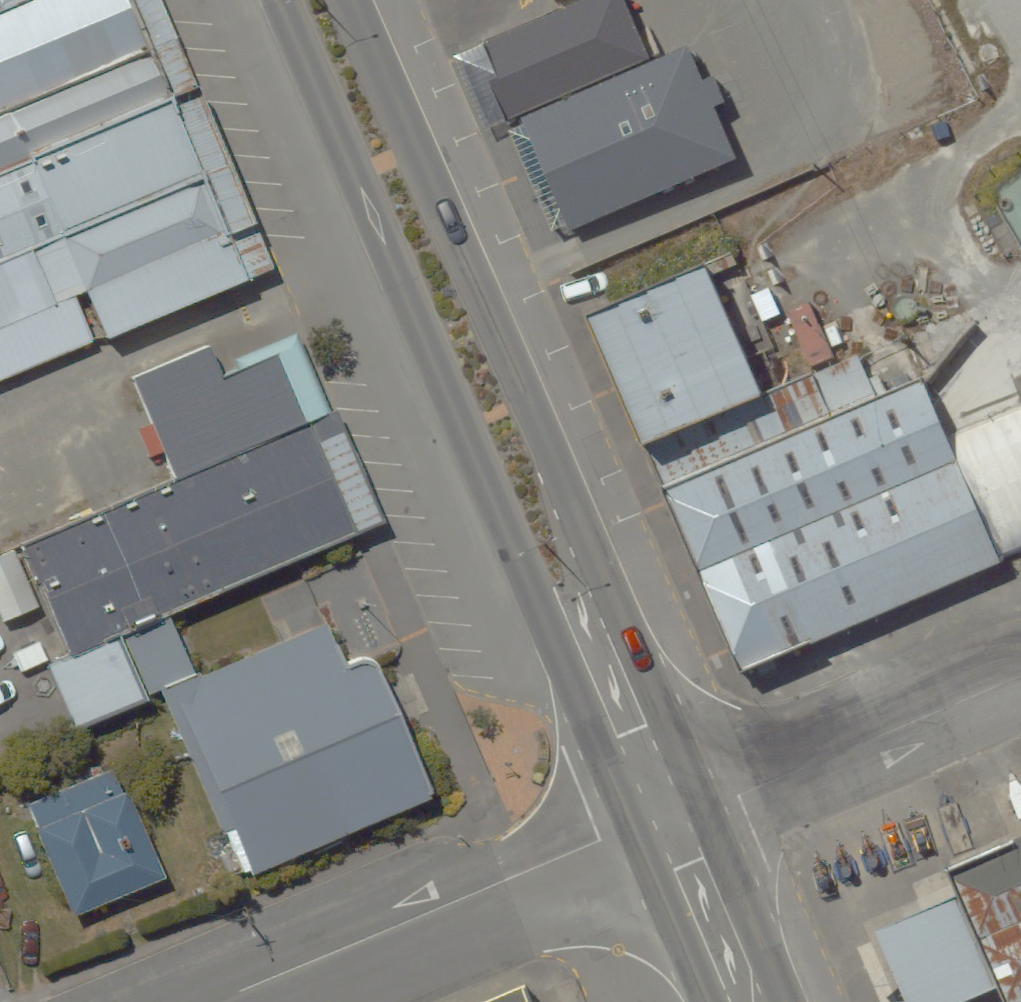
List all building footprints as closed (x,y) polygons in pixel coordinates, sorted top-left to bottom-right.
[(100,0),(0,0),(0,67),(108,20),(100,0)] [(443,19),(477,97),(616,36),(600,0),(485,0),(443,19)] [(108,20),(0,67),(0,343),(210,252),(108,20)] [(616,36),(477,97),(533,227),(702,154),(645,24),(616,36)] [(664,214),(551,262),(608,391),(720,343),(664,214)] [(274,389),(241,313),(169,344),(162,328),(92,358),(133,450),(274,389)] [(880,343),(625,454),(709,646),(964,535),(911,414),(880,343)] [(964,535),(1020,510),(1020,367),(911,414),(964,535)] [(274,389),(133,450),(0,508),(0,544),(33,619),(320,494),(274,389)] [(113,588),(19,629),(46,692),(141,651),(113,588)] [(351,596),(158,680),(237,859),(429,776),(351,596)] [(0,784),(0,822),(39,912),(133,871),(80,749),(0,784)] [(941,865),(1001,1001),(1020,1001),(1020,830),(941,865)] [(950,958),(914,875),(833,910),(869,993),(950,958)] [(506,1001),(532,1001),(528,992),(506,1001)]
